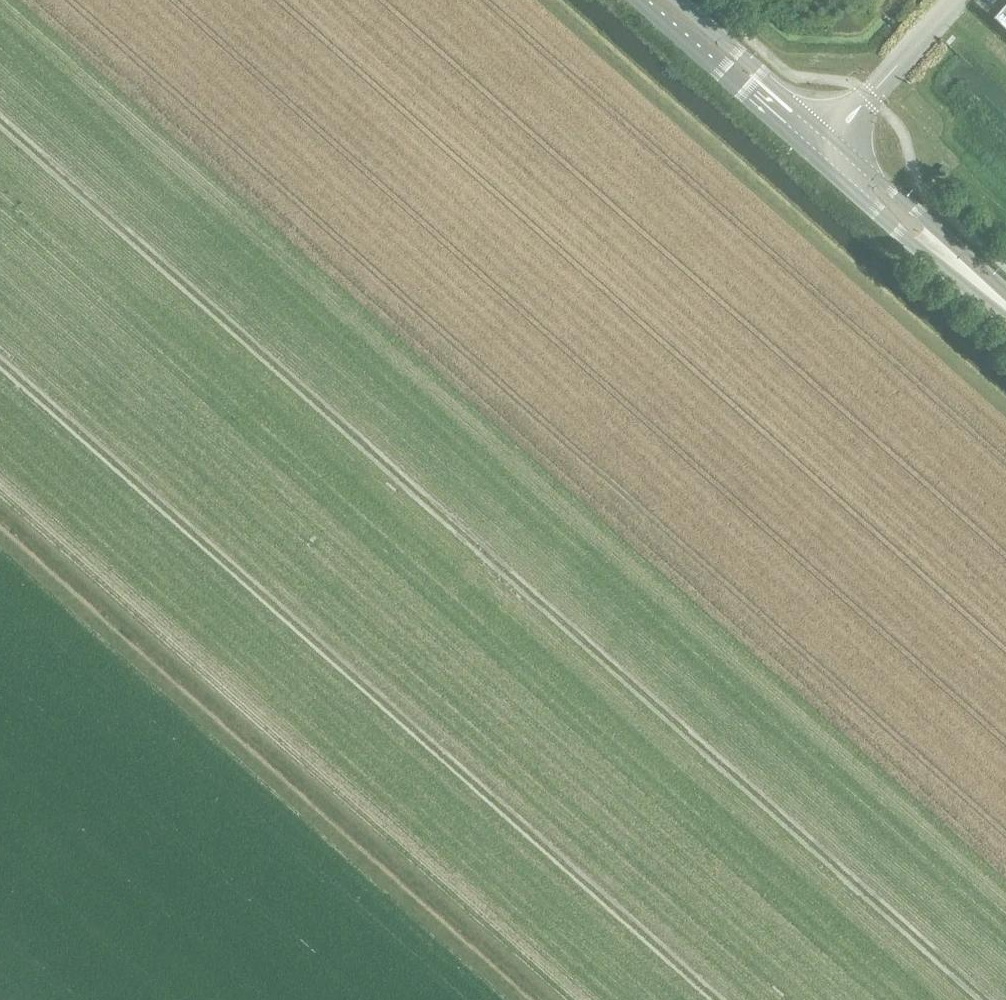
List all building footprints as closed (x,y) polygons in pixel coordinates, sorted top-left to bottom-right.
[(996,19),(1005,28),(1005,7),(996,19)]
